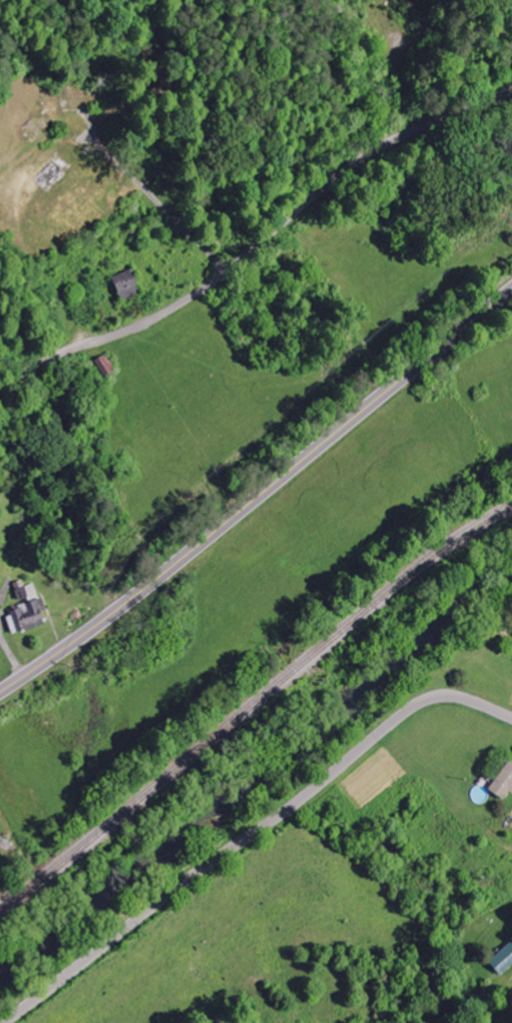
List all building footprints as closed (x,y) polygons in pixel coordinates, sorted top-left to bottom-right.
[(109,279),(119,303),(138,295),(128,271),(109,279)] [(13,635),(52,623),(45,599),(13,609),(16,616),(8,619),(13,635)] [(511,792),(511,766),(508,762),(486,789),(501,801),(508,792),(510,794),(511,792)] [(511,966),(511,940),(487,962),(500,977),(511,966)]
